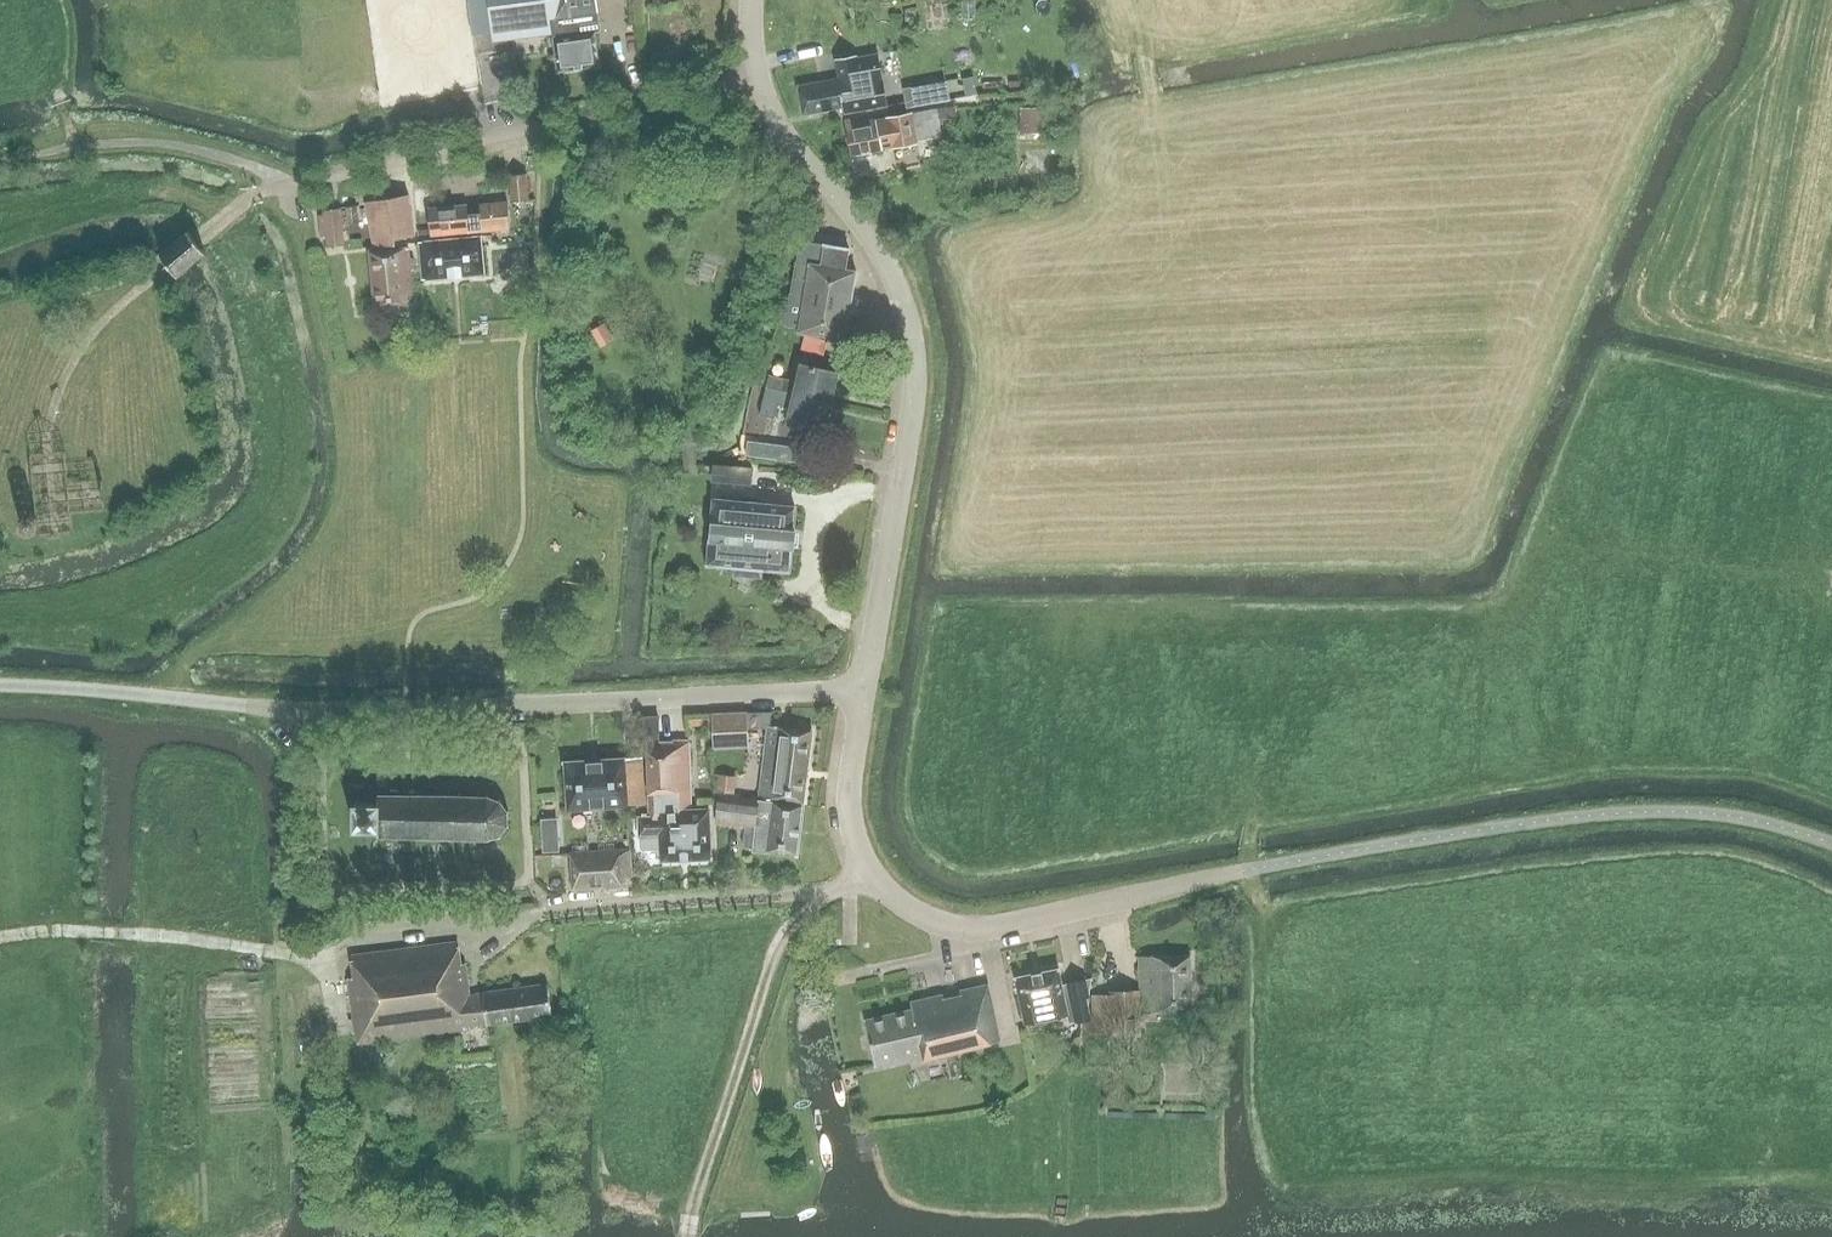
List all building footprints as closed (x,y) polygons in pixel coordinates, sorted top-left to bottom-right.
[(493,32),(552,24),(558,71),(598,65),(594,32),(600,31),(596,0),(488,0),(493,32)] [(918,21),(916,9),(905,10),(906,22),(918,21)] [(830,80),(797,86),(803,114),(843,107),(844,113),(889,105),(888,103),(887,104),(878,55),(880,55),(880,54),(856,58),(856,56),(835,60),(839,78),(830,80)] [(965,96),(976,94),(973,76),(962,78),(965,96)] [(933,82),(903,87),(906,107),(936,101),(933,82)] [(934,108),(918,111),(923,138),(943,135),(942,129),(948,128),(944,108),(944,107),(934,108)] [(1020,108),(1021,129),(1041,128),(1041,107),(1030,107),(1020,108)] [(861,117),(845,120),(852,155),(881,149),(881,148),(892,146),(892,147),(917,142),(917,139),(912,113),(876,119),(862,122),(861,117)] [(528,173),(510,175),(513,200),(531,198),(528,173)] [(393,240),(414,237),(408,194),(365,202),(372,248),(393,245),(393,240)] [(430,236),(431,236),(446,234),(508,228),(507,213),(506,202),(493,203),(481,204),(482,212),(467,213),(466,205),(428,208),(430,236)] [(348,223),(358,222),(356,205),(346,207),(348,223)] [(326,246),(346,244),(343,208),(323,210),(326,246)] [(203,254),(204,253),(195,242),(186,231),(159,254),(168,265),(177,276),(203,254)] [(446,239),(446,234),(431,236),(432,240),(418,242),(421,279),(483,273),(480,236),(446,239)] [(818,242),(808,241),(806,251),(799,250),(797,259),(785,326),(790,327),(798,328),(798,331),(844,339),(856,270),(845,269),(849,248),(824,244),(823,245),(818,244),(818,242)] [(413,303),(407,248),(369,251),(375,307),(413,303)] [(615,337),(606,321),(591,329),(601,346),(615,337)] [(828,338),(806,333),(802,348),(824,354),(828,338)] [(797,382),(785,379),(782,390),(794,393),(829,402),(836,373),(801,364),(797,382)] [(769,375),(766,386),(782,390),(785,379),(769,375)] [(782,390),(766,386),(763,398),(791,404),(787,422),(822,430),(829,402),(794,393),(782,390)] [(758,441),(756,456),(776,459),(778,444),(758,441)] [(753,466),(714,463),(712,480),(752,483),(753,466)] [(793,529),(795,505),(712,498),(707,564),(733,566),(733,573),(762,575),(762,568),(789,571),(791,548),(793,548),(795,529),(793,529)] [(750,746),(748,710),(713,712),(714,747),(750,746)] [(638,836),(641,836),(642,846),(646,850),(660,849),(660,860),(711,858),(709,815),(708,810),(701,810),(701,815),(690,816),(688,741),(659,741),(658,716),(644,717),(645,743),(646,743),(648,817),(638,817),(638,836)] [(803,801),(811,730),(767,726),(759,796),(803,801)] [(627,803),(645,802),(642,756),(564,762),(567,810),(627,806),(627,803)] [(718,780),(716,794),(733,796),(735,782),(718,780)] [(508,826),(509,824),(507,822),(506,813),(508,812),(508,809),(505,810),(500,802),(501,800),(499,799),(497,801),(488,798),(488,795),(486,795),(485,797),(461,797),(461,794),(458,794),(457,796),(377,795),(377,803),(354,803),(354,828),(377,828),(377,836),(386,836),(486,839),(497,836),(499,838),(501,837),(501,834),(506,826),(508,826)] [(797,855),(802,805),(719,795),(717,817),(717,823),(746,826),(743,845),(753,847),(753,849),(797,855)] [(557,818),(541,819),(543,852),(559,851),(557,818)] [(570,851),(572,889),(622,886),(621,874),(631,873),(629,848),(570,851)] [(306,909),(320,909),(320,889),(306,890),(306,909)] [(486,1024),(551,1015),(547,983),(476,993),(476,994),(469,995),(465,962),(460,963),(457,941),(351,955),(354,977),(332,980),(357,1043),(465,1029),(465,1026),(486,1023),(486,1024)] [(1111,1035),(1140,1034),(1139,1013),(1191,1012),(1190,955),(1139,956),(1140,989),(1110,990),(1111,1035)] [(1066,1006),(1064,998),(1061,985),(1058,969),(1015,977),(1021,1007),(1024,1023),(1065,1015),(1068,1014),(1066,1006)] [(1090,979),(1061,985),(1064,998),(1066,1006),(1068,1014),(1065,1015),(1067,1024),(1089,1019),(1087,1010),(1090,979)] [(924,1058),(1000,1040),(987,984),(959,990),(960,995),(944,999),(943,994),(910,1002),(912,1009),(866,1020),(866,1019),(865,1019),(876,1065),(923,1054),(924,1058)]
